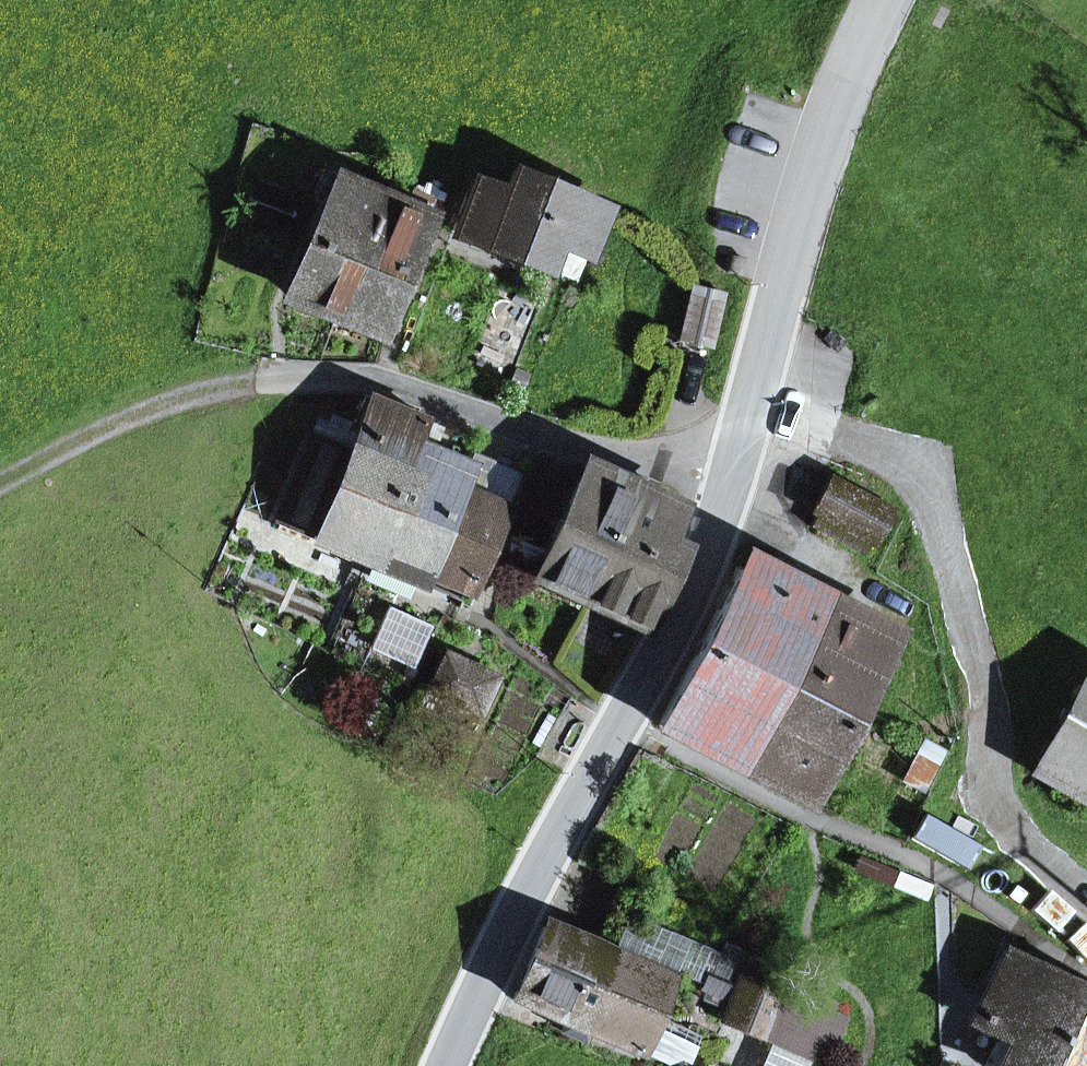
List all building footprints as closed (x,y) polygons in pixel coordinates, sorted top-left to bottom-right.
[(331,201),(290,297),(339,318),(390,196),(323,169),(314,195),(331,201)] [(559,234),(588,245),(605,209),(514,171),(507,189),(473,175),(452,231),(546,269),(559,234)] [(408,192),(404,203),(390,196),(339,318),(376,333),(432,201),(408,192)] [(692,286),(680,340),(711,348),(723,294),(692,286)] [(296,483),(279,524),(368,561),(418,443),(426,420),(365,396),(351,428),(356,439),(331,498),(296,483)] [(324,417),(296,483),(331,498),(356,439),(351,428),(324,417)] [(368,561),(461,600),(497,512),(454,494),(466,465),(418,443),(368,561)] [(587,464),(535,575),(584,597),(635,487),(587,464)] [(466,465),(454,494),(497,512),(509,484),(466,465)] [(872,541),(888,512),(832,483),(817,512),(872,541)] [(584,597),(644,625),(676,552),(653,542),(672,502),(635,487),(584,597)] [(738,569),(658,726),(732,764),(809,803),(844,734),(856,741),(866,721),(853,715),(888,646),(856,630),(827,615),(836,599),(773,567),(765,583),(754,577),(738,569)] [(410,667),(428,628),(397,613),(378,652),(410,667)] [(445,656),(422,706),(471,729),(495,679),(445,656)] [(1036,773),(1086,801),(1086,683),(1036,773)] [(923,794),(943,751),(923,742),(904,785),(923,794)] [(670,979),(693,987),(719,925),(628,887),(603,950),(543,926),(513,999),(569,1022),(588,1030),(675,1065),(684,1065),(697,1033),(654,1015),(670,979)] [(999,1065),(1055,1065),(1086,996),(1086,990),(1007,951),(973,1022),(1012,1040),(999,1065)] [(811,1056),(827,1063),(844,1022),(780,995),(785,984),(771,979),(777,964),(751,953),(723,1020),(771,1040),(811,1056)] [(1055,1065),(1086,1065),(1086,996),(1055,1065)] [(564,1032),(583,1040),(588,1030),(569,1022),(564,1032)] [(811,1056),(771,1040),(761,1065),(807,1065),(811,1056)]
